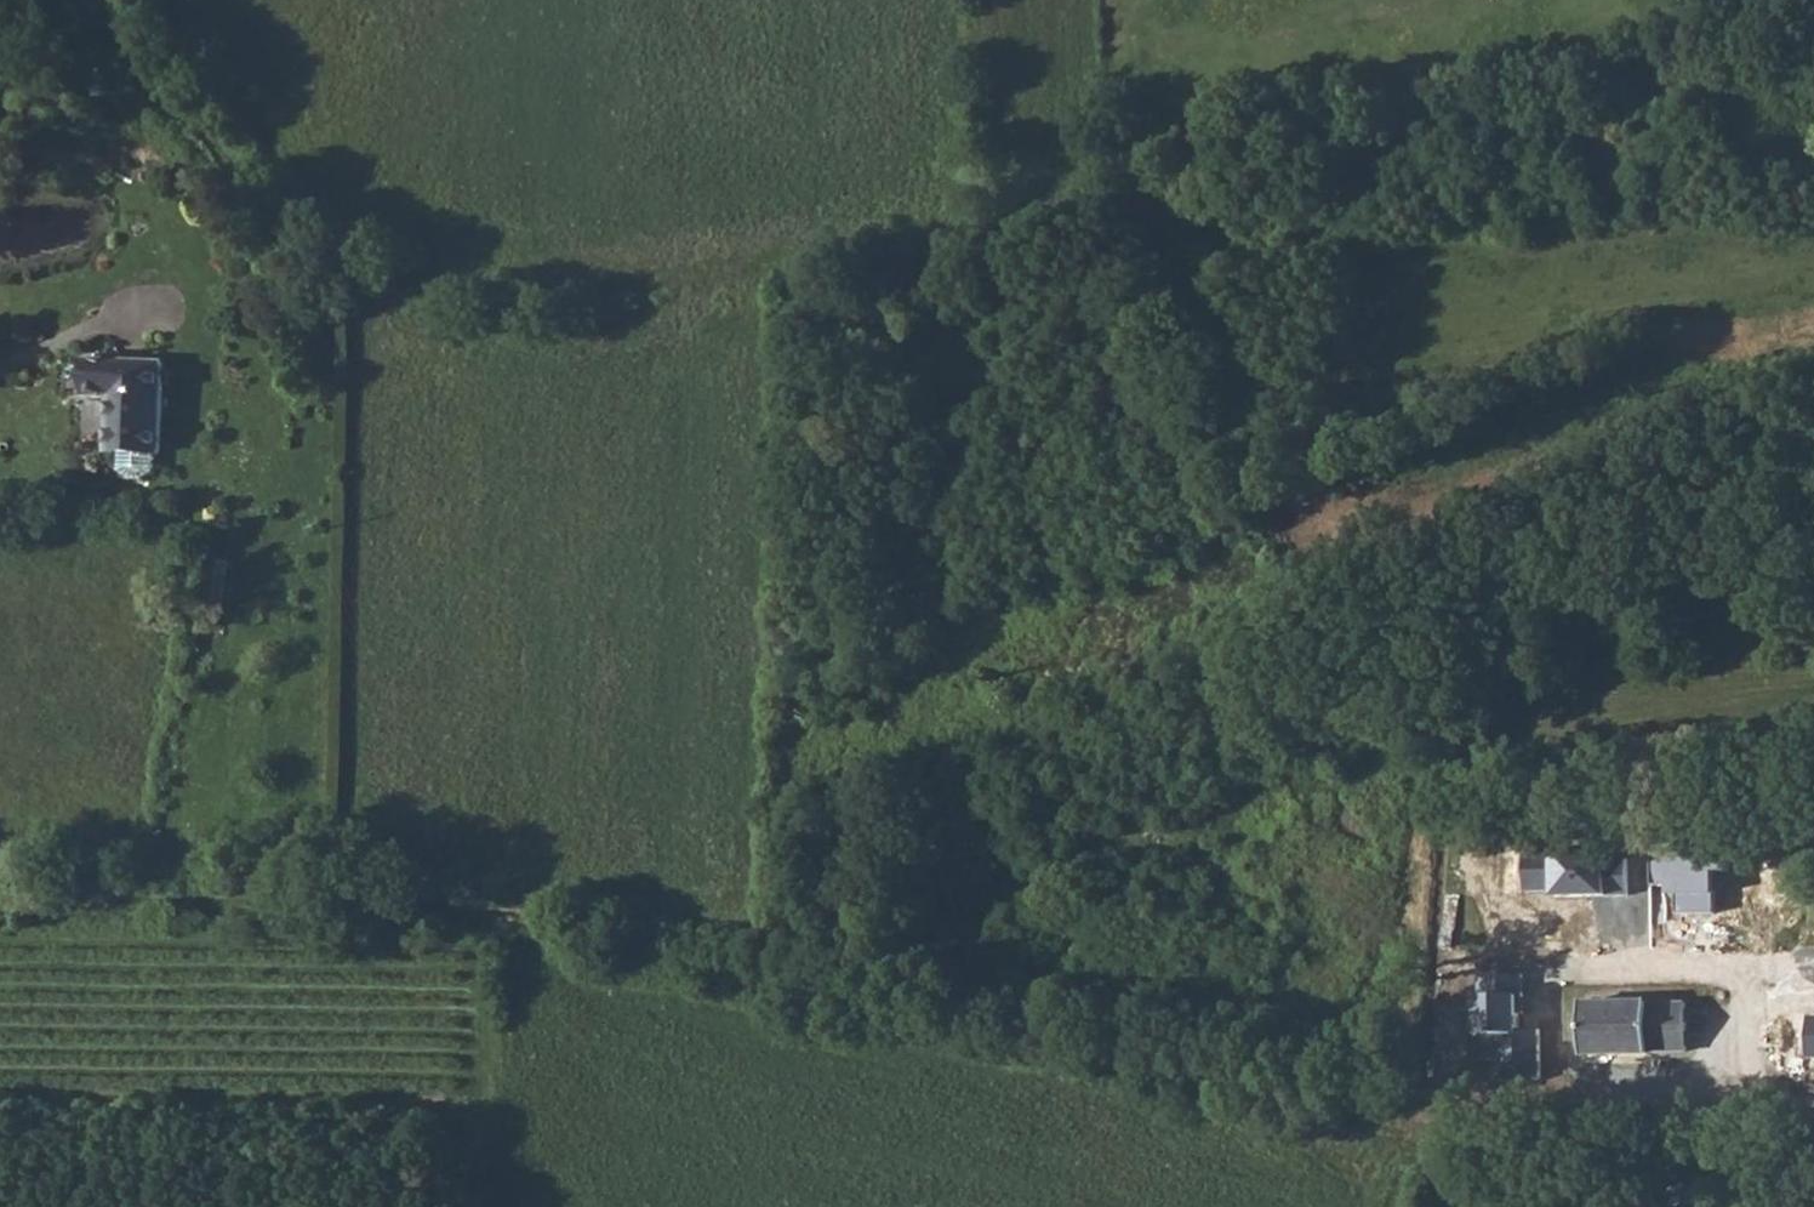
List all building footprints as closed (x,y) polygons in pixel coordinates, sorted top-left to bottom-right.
[(105,450),(155,451),(156,360),(82,359),(82,395),(106,396),(105,450)] [(230,563),(207,560),(198,623),(220,627),(230,563)] [(1676,911),(1709,909),(1706,869),(1728,867),(1726,836),(1644,842),(1647,885),(1661,885),(1661,891),(1674,890),(1676,911)] [(1546,898),(1628,895),(1626,851),(1519,856),(1521,892),(1546,891),(1546,898)] [(1513,1075),(1535,1075),(1537,1030),(1514,1029),(1515,995),(1519,995),(1520,970),(1485,969),(1483,1033),(1514,1034),(1513,1075)] [(1683,1043),(1684,997),(1647,997),(1647,994),(1578,993),(1577,1044),(1644,1045),(1644,1042),(1683,1043)]
